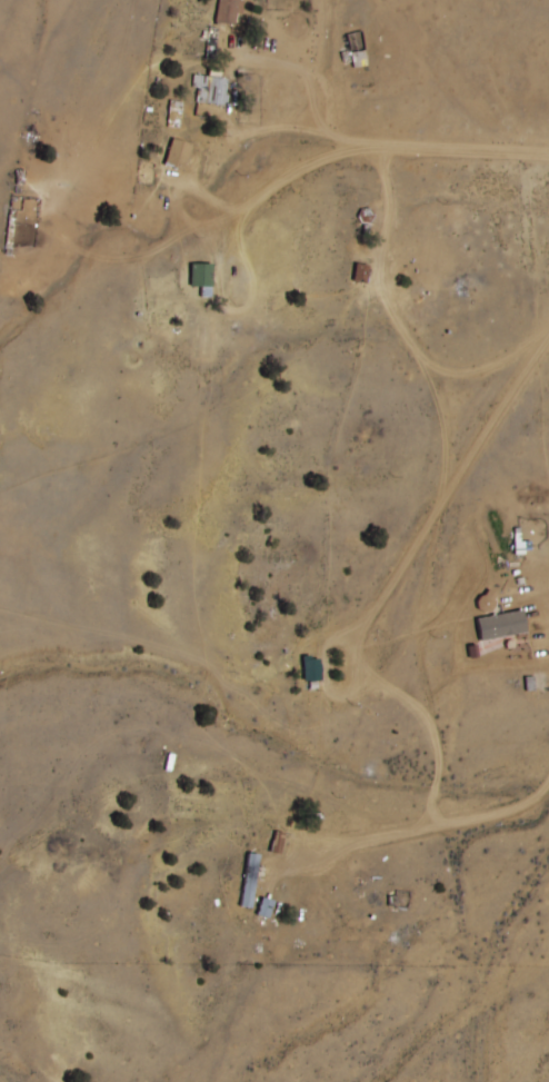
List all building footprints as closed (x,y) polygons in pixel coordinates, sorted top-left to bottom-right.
[(233,26),(236,0),(218,0),(215,23),(233,26)] [(216,29),(206,29),(206,58),(215,58),(216,29)] [(365,65),(363,50),(349,53),(352,67),(365,65)] [(227,81),(201,76),(198,88),(207,90),(204,103),(223,106),(227,81)] [(181,103),(169,101),(167,126),(179,127),(181,103)] [(191,145),(172,139),(163,166),(182,172),(191,145)] [(352,281),(363,284),(368,267),(356,264),(352,281)] [(212,289),(212,265),(190,265),(190,289),(212,289)] [(498,599),(488,589),(474,604),(485,614),(498,599)] [(303,660),(303,682),(319,682),(319,660),(303,660)] [(282,831),(273,831),(273,838),(263,838),(263,852),(282,852),(282,831)] [(251,908),(257,854),(245,853),(240,907),(251,908)] [(270,900),(259,899),(258,917),(269,917),(270,900)]
